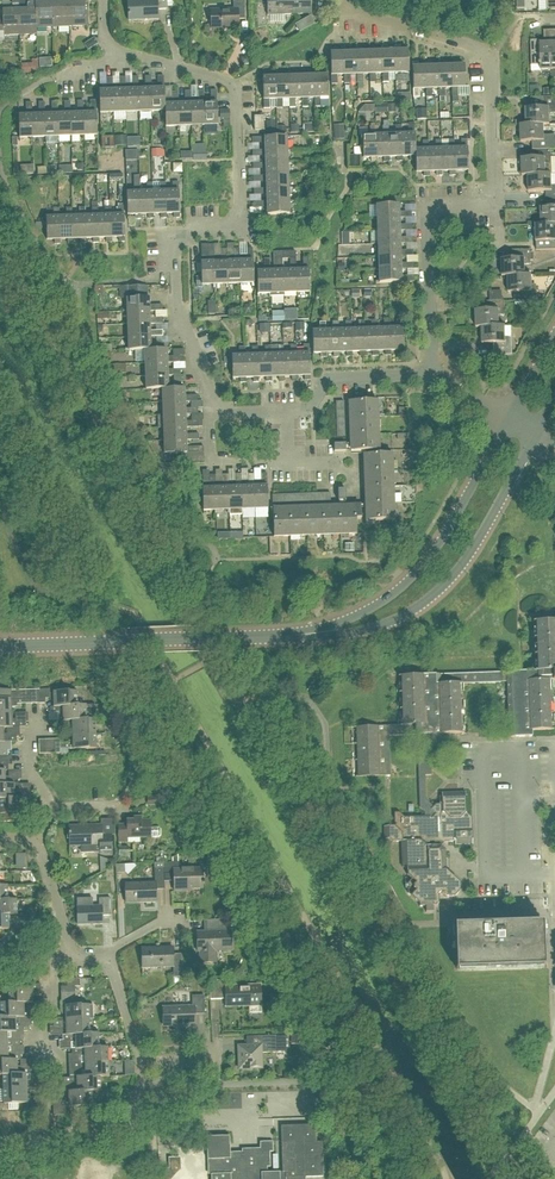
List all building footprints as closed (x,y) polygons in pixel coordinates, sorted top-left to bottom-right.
[(3,11),(3,17),(0,17),(0,40),(4,40),(4,36),(20,36),(20,10),(19,10),(19,0),(12,0),(13,11),(3,11)] [(36,0),(28,0),(28,10),(20,10),(20,36),(37,35),(37,28),(36,28),(36,3),(36,0)] [(167,9),(167,0),(139,0),(128,1),(129,21),(158,20),(158,10),(167,9)] [(267,16),(303,14),(303,11),(311,11),(311,0),(267,0),(267,16)] [(541,1),(547,1),(547,11),(554,10),(554,0),(541,0),(541,1)] [(68,2),(69,27),(86,27),(85,1),(68,2)] [(37,28),(53,28),(52,2),(36,3),(36,28),(37,28)] [(53,28),(69,27),(68,2),(52,2),(53,28)] [(211,29),(239,28),(239,20),(245,20),(245,2),(233,2),(233,10),(210,11),(211,29)] [(542,71),(553,71),(551,31),(544,31),(544,44),(541,44),(541,40),(531,41),(532,66),(542,65),(542,71)] [(395,52),(394,52),(387,52),(387,47),(381,48),(382,52),(383,74),(383,83),(389,83),(389,74),(395,74),(396,74),(395,52)] [(400,47),(394,47),(394,52),(395,52),(396,74),(395,74),(396,83),(409,82),(408,51),(400,52),(400,47)] [(369,53),(362,53),(361,48),(356,48),(356,53),(357,75),(357,84),(363,84),(363,75),(370,75),(369,53)] [(382,52),(375,53),(374,48),(369,48),(369,53),(370,75),(370,84),(376,84),(376,75),(383,74),(382,52)] [(343,54),(336,54),(336,49),(330,49),(331,85),(337,85),(337,76),(344,76),(343,54)] [(356,53),(349,53),(349,49),(343,49),(343,54),(344,76),(344,85),(350,85),(350,76),(357,75),(356,53)] [(39,59),(40,68),(52,67),(51,59),(39,59)] [(22,74),(38,74),(38,60),(32,60),(32,64),(21,64),(22,74)] [(451,67),(444,67),(444,62),(438,62),(438,67),(439,89),(439,98),(445,98),(445,89),(452,89),(451,67)] [(452,89),(452,98),(458,98),(458,88),(465,88),(464,66),(457,66),(456,62),(451,62),(451,67),(452,89)] [(425,68),(418,68),(418,63),(412,63),(413,99),(419,99),(419,90),(426,90),(425,68)] [(438,67),(431,67),(431,63),(425,63),(425,68),(426,90),(426,99),(432,98),(432,90),(439,89),(438,67)] [(314,77),(307,77),(307,72),(301,73),(301,77),(302,99),(302,108),(308,108),(308,99),(315,99),(314,77)] [(314,72),(314,77),(315,99),(315,108),(329,107),(327,76),(320,77),(320,72),(314,72)] [(288,78),(281,78),(281,73),(275,73),(275,78),(276,78),(276,100),(276,109),(283,109),(282,100),(289,100),(288,78)] [(301,77),(294,78),(294,73),(288,73),(288,78),(289,100),(289,109),(295,109),(295,100),(302,99),(301,77)] [(151,90),(151,77),(145,78),(145,90),(138,91),(139,113),(152,112),(151,90)] [(151,90),(152,112),(165,112),(164,77),(158,77),(158,90),(151,90)] [(125,91),(126,91),(125,78),(119,78),(119,91),(113,91),(112,91),(113,113),(126,113),(125,91)] [(138,91),(138,78),(132,78),(132,91),(126,91),(125,91),(126,113),(139,113),(138,91)] [(269,100),(276,100),(276,78),(275,78),(263,79),(264,110),(270,109),(269,100)] [(112,91),(113,91),(112,79),(106,79),(107,92),(99,92),(100,114),(113,113),(112,91)] [(541,91),(554,91),(554,80),(541,80),(541,91)] [(204,104),(205,126),(218,126),(216,91),(210,91),(211,104),(204,104)] [(191,105),(191,92),(185,92),(185,105),(178,105),(179,127),(192,127),(191,105)] [(204,104),(204,92),(198,92),(198,105),(191,105),(192,127),(205,126),(204,104)] [(178,105),(178,93),(172,93),(172,106),(165,106),(166,128),(179,127),(178,105)] [(544,126),(550,125),(549,114),(554,114),(554,98),(553,98),(531,98),(531,109),(526,109),(526,126),(544,125),(544,126)] [(83,114),(84,137),(97,136),(96,101),(90,101),(90,114),(84,114),(83,114)] [(70,115),(71,115),(70,102),(64,102),(65,115),(58,115),(58,137),(71,137),(70,115)] [(83,114),(84,114),(83,102),(77,102),(78,115),(71,115),(70,115),(71,137),(84,137),(83,114)] [(45,116),(45,103),(39,103),(39,116),(32,116),(33,138),(46,138),(45,116)] [(58,115),(57,103),(51,103),(52,116),(45,116),(46,138),(58,137),(58,115)] [(32,116),(32,104),(26,104),(26,117),(19,117),(19,139),(33,138),(32,116)] [(264,131),(264,117),(254,117),(254,131),(264,131)] [(389,136),(388,122),(383,122),(383,127),(383,136),(376,136),(376,158),(377,158),(384,158),(384,163),(390,163),(390,158),(389,158),(389,136)] [(533,151),(550,150),(554,150),(554,140),(554,136),(550,136),(544,136),(544,126),(544,125),(526,126),(520,126),(521,143),(532,143),(533,151)] [(401,136),(402,135),(401,126),(395,127),(396,136),(389,136),(389,158),(390,158),(397,158),(397,162),(403,162),(402,157),(402,158),(401,136)] [(402,158),(402,157),(409,157),(410,162),(415,162),(414,126),(408,126),(409,135),(402,135),(401,136),(402,158)] [(376,136),(376,127),(370,128),(370,137),(362,137),(363,159),(371,159),(371,163),(377,163),(377,158),(376,158),(376,136)] [(265,151),(287,150),(287,137),(252,138),(252,144),(265,144),(265,151)] [(127,138),(114,139),(114,147),(127,147),(127,138)] [(114,139),(101,139),(101,150),(114,149),(114,147),(114,139)] [(455,172),(468,171),(467,140),(461,141),(461,150),(455,150),(454,150),(455,172)] [(441,150),(442,150),(441,141),(435,141),(436,150),(429,151),(428,151),(429,173),(430,173),(437,172),(437,177),(443,177),(442,172),(441,150)] [(454,150),(455,150),(454,141),(448,141),(449,150),(442,150),(441,150),(442,172),(449,172),(450,177),(455,177),(455,172),(454,150)] [(428,151),(429,151),(428,142),(422,142),(423,151),(415,151),(416,173),(424,173),(424,178),(430,177),(430,173),(429,173),(428,151)] [(152,150),(152,157),(164,157),(164,152),(161,149),(152,150)] [(266,164),(288,163),(287,150),(265,151),(252,151),(253,157),(265,157),(266,164)] [(528,176),(551,175),(551,164),(550,150),(533,151),(533,159),(522,159),(522,177),(528,176)] [(125,161),(139,160),(138,151),(124,151),(125,161)] [(198,151),(192,151),(193,160),(206,160),(206,152),(198,152),(198,151)] [(266,177),(288,176),(288,163),(266,164),(253,164),(253,170),(266,170),(266,177)] [(546,192),(546,200),(554,200),(554,186),(552,186),(551,175),(528,176),(528,193),(546,192)] [(267,190),(288,189),(288,176),(266,177),(253,177),(253,183),(266,183),(267,189),(267,190)] [(141,220),(141,215),(140,193),(140,184),(139,177),(134,177),(134,193),(127,194),(127,216),(135,215),(135,220),(141,220)] [(166,192),(165,183),(159,184),(160,193),(153,193),(153,215),(154,215),(161,215),(161,219),(167,219),(167,214),(166,215),(166,192)] [(166,215),(167,214),(174,214),(174,219),(180,219),(178,183),(172,183),(173,192),(166,192),(166,215)] [(153,193),(153,184),(147,184),(147,193),(140,193),(141,215),(148,215),(148,220),(154,220),(154,215),(153,215),(153,193)] [(267,203),(289,202),(288,189),(267,190),(267,189),(254,190),(254,196),(267,195),(267,202),(267,203)] [(546,200),(546,208),(540,208),(541,225),(554,225),(554,200),(546,200)] [(267,203),(267,202),(254,203),(254,209),(267,208),(267,216),(289,215),(289,202),(267,203)] [(399,219),(412,218),(412,212),(399,213),(399,205),(376,206),(377,219),(399,219)] [(111,216),(111,207),(105,208),(105,217),(98,217),(99,239),(106,239),(106,243),(112,243),(112,238),(111,238),(111,216)] [(111,238),(112,238),(119,238),(119,243),(125,243),(123,207),(118,207),(118,216),(111,216),(111,238)] [(85,217),(85,208),(79,209),(79,217),(72,218),(73,240),(80,240),(80,244),(86,244),(86,239),(85,217)] [(86,239),(93,239),(93,244),(99,244),(99,239),(98,217),(98,208),(92,208),(92,217),(85,217),(86,239)] [(59,218),(60,218),(59,209),(53,210),(54,219),(46,219),(47,241),(54,241),(55,245),(60,245),(60,240),(59,218)] [(72,218),(72,209),(66,209),(66,218),(60,218),(59,218),(60,240),(67,240),(68,245),(73,245),(73,240),(72,218)] [(399,226),(399,219),(377,219),(377,232),(400,231),(400,232),(412,231),(412,225),(399,226)] [(541,225),(535,225),(536,242),(547,242),(548,251),(554,250),(554,225),(541,225)] [(400,239),(400,232),(400,231),(377,232),(370,232),(371,245),(378,244),(378,245),(400,244),(400,245),(413,244),(413,238),(400,239)] [(400,251),(400,245),(400,244),(378,245),(378,258),(400,257),(413,257),(413,251),(400,251)] [(214,263),(213,246),(207,247),(208,263),(200,263),(201,285),(215,285),(214,263)] [(240,284),(240,262),(239,249),(233,249),(234,262),(227,262),(228,284),(240,284)] [(240,262),(240,284),(253,283),(252,249),(246,249),(246,262),(240,262)] [(228,284),(227,262),(226,250),(220,250),(221,263),(214,263),(215,285),(228,284)] [(526,276),(525,265),(531,265),(530,250),(512,251),(513,259),(501,260),(502,277),(508,277),(526,276)] [(284,296),(284,294),(283,271),(282,252),(273,253),(273,260),(277,260),(277,272),(270,272),(271,294),(271,297),(284,296)] [(297,293),(296,271),(295,258),(295,252),(286,252),(286,259),(289,259),(290,271),(283,271),(284,294),(297,293)] [(401,264),(400,257),(378,258),(379,271),(401,270),(414,270),(413,264),(401,264)] [(296,271),(297,293),(310,293),(308,258),(302,258),(303,271),(296,271)] [(271,294),(270,272),(269,259),(264,260),(264,272),(256,273),(257,295),(271,294)] [(401,277),(401,270),(379,271),(379,284),(414,283),(414,277),(401,277)] [(508,277),(508,293),(514,293),(514,302),(536,301),(536,287),(532,287),(532,275),(526,276),(508,277)] [(149,312),(161,312),(161,306),(149,306),(148,298),(145,299),(145,287),(147,287),(147,286),(128,287),(128,299),(126,299),(127,313),(149,312)] [(486,297),(497,296),(497,287),(486,287),(486,297)] [(500,327),(499,316),(505,316),(504,301),(486,302),(487,311),(475,311),(476,328),(482,328),(500,327)] [(149,319),(149,312),(127,313),(127,325),(149,325),(162,324),(162,319),(149,319)] [(284,313),(272,313),(272,322),(285,322),(284,313)] [(391,351),(390,329),(389,320),(383,320),(384,329),(377,330),(378,352),(385,352),(385,356),(391,356),(391,351)] [(391,351),(403,351),(402,320),(396,320),(397,329),(390,329),(391,351)] [(365,352),(364,330),(364,321),(358,321),(358,330),(351,331),(352,353),(359,352),(359,357),(365,357),(365,352)] [(378,352),(377,330),(376,321),(370,321),(371,330),(364,330),(365,352),(372,352),(372,357),(378,356),(378,352)] [(339,353),(339,331),(338,331),(338,322),(332,322),(332,331),(326,332),(326,354),(333,353),(334,358),(339,358),(339,353)] [(352,353),(351,331),(351,322),(345,322),(345,331),(339,331),(339,353),(346,353),(346,358),(352,357),(352,353)] [(327,358),(326,354),(326,332),(325,332),(325,323),(319,323),(320,332),(312,332),(313,354),(321,354),(321,358),(327,358)] [(149,332),(149,325),(127,325),(128,338),(150,338),(162,337),(162,331),(149,332)] [(269,325),(260,325),(260,333),(269,333),(269,325)] [(482,328),(482,345),(494,344),(494,356),(512,355),(511,338),(506,338),(505,327),(500,327),(482,328)] [(150,345),(150,338),(128,338),(128,352),(163,350),(163,344),(150,345)] [(296,355),(297,377),(304,376),(304,381),(310,381),(309,345),(303,345),(303,354),(296,355)] [(284,382),(284,377),(284,355),(283,355),(283,346),(277,346),(278,355),(271,356),(272,378),(279,377),(279,382),(284,382)] [(297,377),(296,355),(296,346),(290,346),(290,355),(284,355),(284,377),(291,377),(292,381),(297,381),(297,377)] [(259,378),(258,356),(257,347),(252,347),(252,356),(245,356),(246,379),(253,378),(253,383),(259,383),(259,378)] [(272,378),(271,356),(270,347),(264,347),(265,356),(258,356),(259,378),(266,378),(266,382),(272,382),(272,378)] [(246,379),(245,356),(245,348),(239,348),(239,357),(231,357),(232,379),(240,379),(240,383),(246,383),(246,379)] [(167,363),(167,364),(180,363),(179,357),(167,357),(167,350),(144,351),(145,364),(167,363)] [(108,367),(137,368),(137,359),(108,358),(108,367)] [(167,370),(167,364),(167,363),(145,364),(145,377),(167,376),(180,376),(180,370),(167,370)] [(167,383),(167,376),(145,377),(146,390),(162,390),(180,389),(180,383),(167,383)] [(184,402),(184,403),(197,402),(197,396),(184,397),(184,389),(162,390),(162,403),(184,402)] [(350,452),(363,451),(378,451),(377,401),(349,402),(350,452)] [(184,409),(184,403),(184,402),(162,403),(163,415),(163,416),(185,415),(197,415),(197,409),(184,409)] [(185,422),(185,415),(163,416),(163,415),(158,416),(158,428),(163,428),(163,429),(185,428),(198,428),(198,427),(202,427),(202,422),(185,422)] [(185,435),(185,428),(163,429),(163,442),(186,441),(198,440),(198,434),(185,435)] [(186,448),(186,441),(163,442),(164,455),(199,453),(203,453),(203,447),(186,448)] [(366,521),(379,521),(394,520),(392,454),(363,455),(366,521)] [(254,487),(254,509),(267,509),(266,474),(260,474),(261,487),(254,487)] [(229,510),(228,488),(228,475),(222,476),(222,488),(215,489),(216,511),(229,510)] [(242,510),(241,488),(241,475),(234,475),(235,488),(228,488),(229,510),(229,515),(242,515),(242,510)] [(254,509),(254,487),(253,475),(247,475),(248,488),(241,488),(242,510),(254,509)] [(216,511),(215,489),(215,476),(209,476),(209,489),(202,489),(203,511),(216,511)] [(273,538),(290,537),(356,534),(355,506),(272,509),(273,538)] [(537,622),(538,672),(533,672),(522,673),(520,673),(458,674),(432,675),(428,676),(402,677),(403,727),(387,727),(384,727),(377,727),(357,728),(358,744),(358,761),(359,777),(384,776),(385,776),(390,776),(389,736),(423,735),(424,759),(418,759),(420,808),(419,808),(424,813),(424,817),(430,817),(431,819),(435,815),(431,810),(433,807),(430,804),(427,801),(426,801),(426,800),(425,776),(431,776),(431,775),(431,769),(431,768),(430,740),(430,735),(440,735),(461,734),(459,684),(507,682),(508,712),(508,715),(509,731),(509,738),(519,737),(532,737),(532,731),(550,731),(549,681),(554,681),(554,622),(537,622)] [(11,714),(11,705),(38,704),(38,689),(0,691),(0,714),(11,714)] [(54,707),(59,707),(63,707),(77,707),(77,706),(77,692),(50,693),(50,689),(38,689),(38,704),(45,704),(45,698),(53,698),(54,707)] [(86,720),(95,720),(94,705),(86,706),(77,706),(77,707),(63,707),(63,721),(69,721),(72,721),(86,721),(86,720)] [(3,728),(12,728),(11,714),(0,714),(0,728),(3,728)] [(73,735),(95,734),(95,720),(86,720),(86,721),(72,721),(73,735)] [(73,750),(96,749),(95,734),(73,735),(73,750)] [(60,739),(53,740),(53,754),(60,754),(61,754),(60,750),(68,749),(69,749),(69,744),(60,744),(60,739)] [(15,799),(14,785),(9,785),(5,785),(0,786),(0,800),(15,799)] [(441,805),(435,805),(433,807),(431,810),(435,815),(431,819),(430,817),(424,817),(404,818),(399,814),(394,814),(394,824),(396,826),(394,827),(383,827),(383,828),(384,828),(385,839),(390,839),(393,843),(402,842),(404,868),(407,868),(407,876),(412,880),(407,885),(408,894),(419,905),(419,907),(426,907),(426,913),(433,913),(433,907),(436,907),(438,904),(438,897),(437,896),(440,893),(446,898),(454,898),(460,891),(459,884),(446,871),(445,851),(441,846),(445,842),(455,842),(455,846),(456,846),(456,845),(471,844),(472,845),(472,819),(466,814),(465,793),(464,792),(464,793),(455,794),(442,794),(442,793),(441,793),(441,805)] [(0,800),(1,811),(0,811),(0,822),(18,822),(18,814),(24,814),(23,798),(18,798),(15,799),(0,800)] [(141,820),(141,817),(126,818),(126,825),(120,825),(120,839),(127,838),(127,835),(139,835),(139,838),(151,838),(159,838),(161,836),(161,830),(159,828),(151,828),(151,820),(141,820)] [(102,836),(101,826),(69,827),(69,833),(68,833),(68,835),(69,835),(70,846),(81,846),(81,853),(94,852),(94,853),(94,846),(99,845),(100,854),(112,854),(111,836),(102,836)] [(15,854),(16,869),(26,868),(26,854),(15,854)] [(165,890),(164,882),(164,863),(155,864),(155,868),(154,868),(155,883),(126,884),(126,903),(156,902),(156,890),(165,890)] [(164,863),(164,882),(174,881),(174,891),(186,891),(186,889),(202,889),(202,869),(179,870),(178,863),(164,863)] [(78,926),(103,925),(102,916),(111,915),(110,898),(99,899),(99,906),(77,907),(78,926)] [(8,915),(16,915),(16,900),(7,900),(7,901),(0,901),(0,916),(8,915)] [(8,930),(8,915),(0,916),(0,930),(8,930)] [(229,920),(207,920),(208,932),(197,933),(197,951),(200,951),(200,963),(216,962),(215,951),(231,950),(230,931),(229,931),(229,920)] [(530,924),(530,923),(514,924),(455,926),(456,968),(457,968),(457,970),(459,970),(541,968),(541,967),(544,967),(544,965),(543,923),(530,924)] [(173,955),(173,948),(141,949),(142,967),(173,966),(174,977),(183,976),(182,955),(173,955)] [(60,987),(75,986),(81,986),(80,979),(60,979),(60,987)] [(225,987),(225,981),(210,982),(210,1000),(225,1000),(225,1007),(261,1006),(261,986),(225,987)] [(9,1004),(23,1003),(32,1003),(31,988),(2,989),(3,1004),(9,1003),(9,1004)] [(66,1021),(89,1020),(89,1005),(75,1006),(75,994),(61,994),(61,1007),(65,1007),(66,1021)] [(195,1026),(195,1014),(205,1013),(204,996),(192,996),(192,1007),(163,1008),(163,1026),(174,1026),(174,1027),(195,1026)] [(24,1017),(23,1003),(9,1004),(9,1003),(3,1004),(0,1004),(1,1018),(15,1017),(15,1018),(24,1017)] [(15,1018),(15,1017),(1,1018),(0,1018),(0,1033),(7,1032),(16,1032),(15,1018)] [(63,1029),(66,1029),(66,1036),(72,1035),(75,1035),(89,1034),(90,1034),(89,1020),(66,1021),(53,1022),(53,1027),(60,1027),(62,1027),(62,1029),(63,1029)] [(60,1027),(53,1027),(50,1027),(50,1036),(62,1035),(63,1035),(63,1029),(62,1029),(60,1029),(60,1027)] [(99,1048),(98,1034),(90,1034),(89,1034),(75,1035),(76,1049),(81,1049),(84,1049),(99,1048)] [(63,1041),(59,1041),(59,1049),(72,1049),(76,1049),(75,1035),(72,1035),(72,1041),(63,1041)] [(239,1069),(262,1068),(262,1053),(277,1053),(277,1036),(261,1037),(261,1046),(238,1046),(239,1069)] [(8,1053),(7,1047),(0,1047),(0,1061),(8,1061),(17,1060),(17,1061),(21,1061),(21,1055),(11,1055),(11,1053),(8,1053)] [(85,1063),(108,1062),(108,1047),(99,1048),(84,1049),(85,1063)] [(81,1049),(81,1054),(72,1054),(68,1055),(68,1064),(72,1064),(81,1063),(85,1063),(84,1049),(81,1049)] [(17,1074),(17,1060),(8,1061),(0,1061),(0,1076),(3,1076),(3,1075),(17,1075),(17,1074)] [(100,1077),(109,1077),(108,1062),(85,1063),(85,1077),(100,1077)] [(126,1071),(128,1071),(134,1071),(135,1071),(135,1065),(133,1062),(126,1062),(126,1071)] [(68,1069),(69,1078),(73,1077),(77,1077),(85,1077),(85,1063),(81,1063),(81,1069),(72,1069),(68,1069)] [(3,1076),(3,1089),(26,1089),(26,1074),(21,1074),(17,1074),(17,1075),(3,1075),(3,1076)] [(100,1091),(100,1077),(85,1077),(77,1077),(77,1092),(91,1091),(91,1092),(100,1091)] [(287,1086),(288,1095),(298,1095),(298,1085),(287,1086)] [(26,1089),(3,1089),(4,1104),(9,1104),(9,1110),(18,1110),(18,1104),(30,1103),(30,1111),(30,1112),(47,1111),(46,1097),(45,1097),(30,1097),(30,1095),(27,1095),(26,1089)] [(92,1106),(91,1092),(91,1091),(77,1092),(68,1092),(69,1107),(92,1106)] [(53,1116),(56,1116),(66,1115),(65,1101),(53,1102),(53,1116)] [(305,1178),(323,1177),(323,1166),(322,1143),(316,1143),(316,1126),(296,1126),(281,1127),(282,1144),(282,1167),(283,1172),(280,1173),(280,1172),(268,1173),(268,1167),(271,1167),(270,1154),(273,1154),(273,1142),(260,1142),(260,1149),(256,1150),(256,1149),(249,1149),(242,1149),(242,1152),(230,1153),(230,1144),(230,1136),(207,1137),(207,1160),(208,1168),(208,1175),(209,1175),(210,1175),(211,1175),(211,1178),(305,1178)] [(180,1158),(169,1158),(170,1170),(180,1169),(180,1158)]
